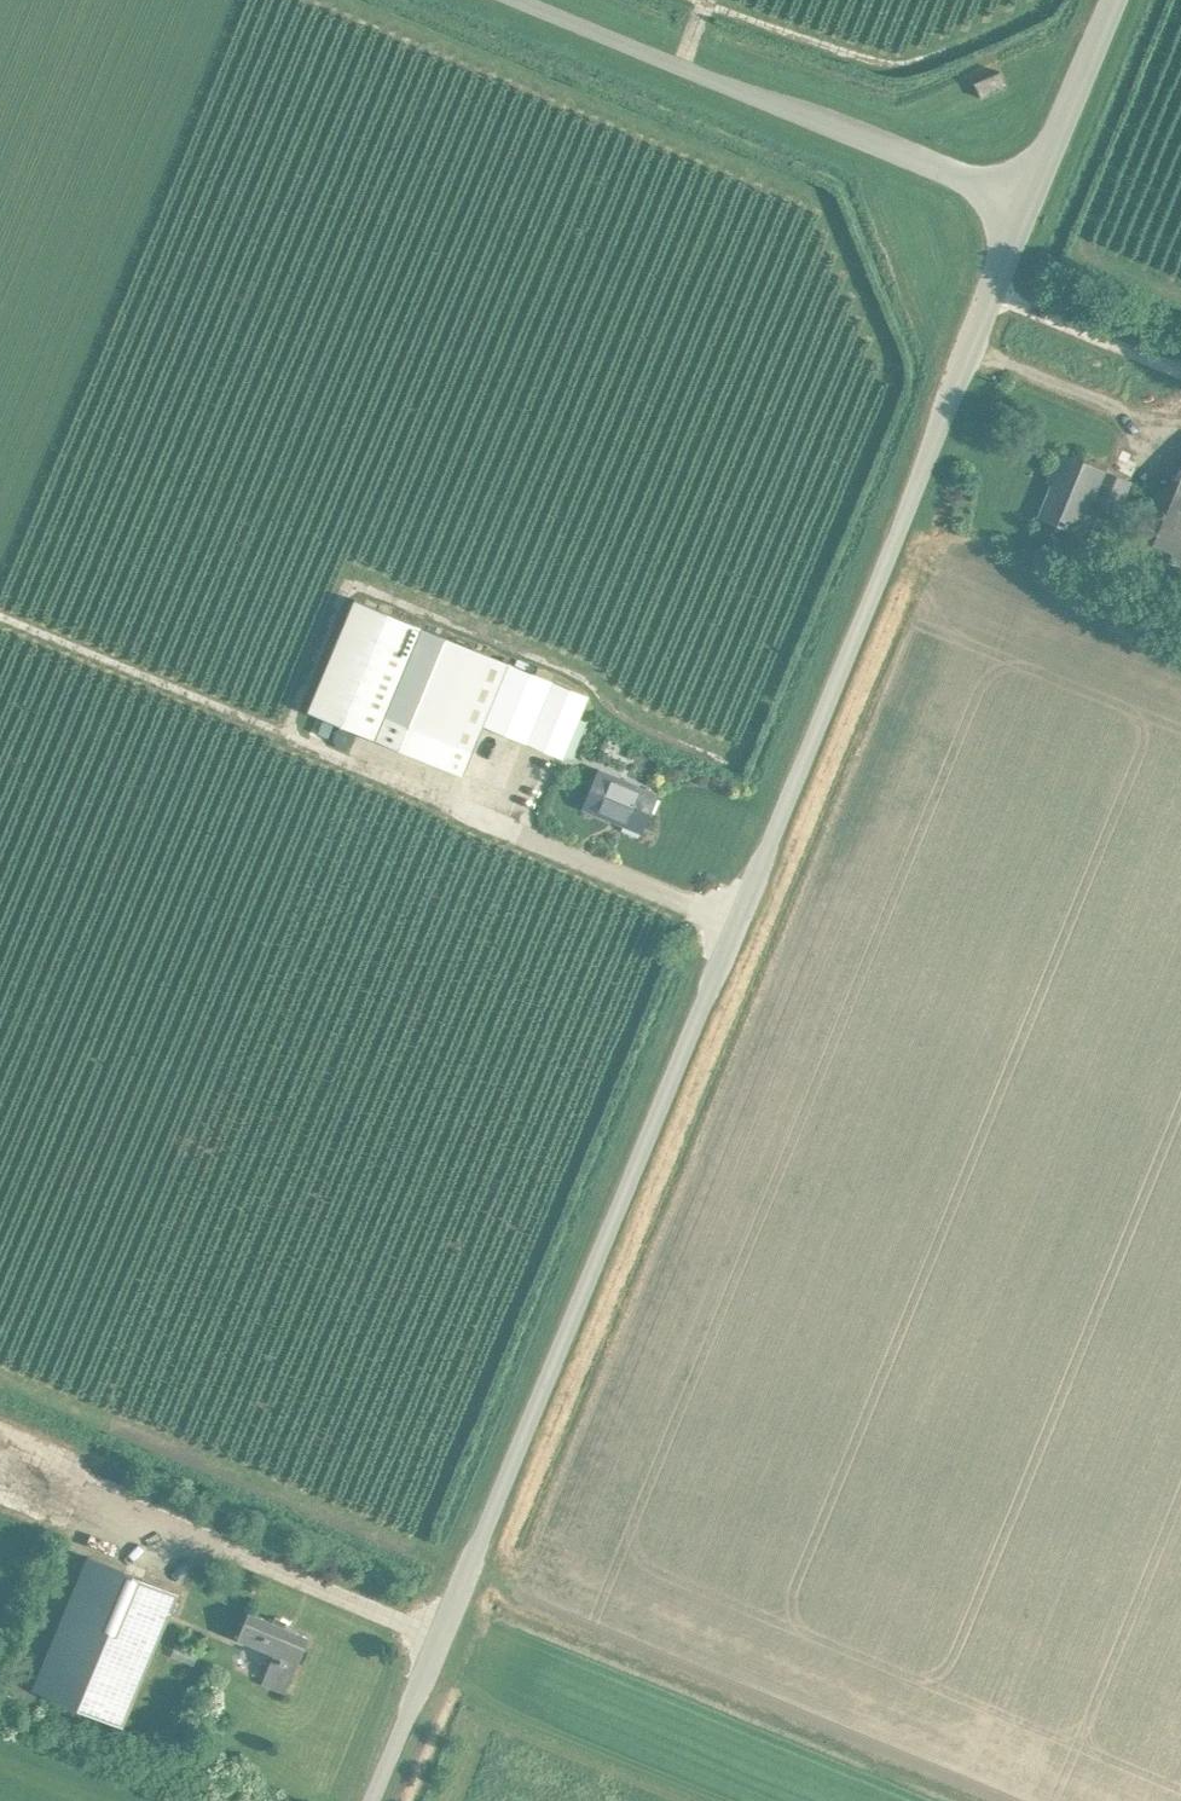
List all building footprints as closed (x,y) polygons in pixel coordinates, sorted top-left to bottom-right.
[(999,71),(973,83),(980,98),(1006,85),(999,71)] [(1091,500),(1103,474),(1058,455),(1050,473),(1055,475),(1038,515),(1074,530),(1087,499),(1091,500)] [(1152,545),(1180,557),(1180,475),(1152,545)] [(462,775),(483,725),(509,663),(354,599),(308,711),(462,775)] [(483,725),(529,744),(554,682),(509,663),(483,725)] [(554,682),(529,744),(561,757),(587,696),(554,682)] [(640,833),(657,794),(598,769),(581,808),(640,833)] [(122,1726),(177,1594),(87,1557),(32,1689),(122,1726)] [(284,1693),(307,1637),(247,1612),(236,1638),(273,1653),(260,1683),(284,1693)]
